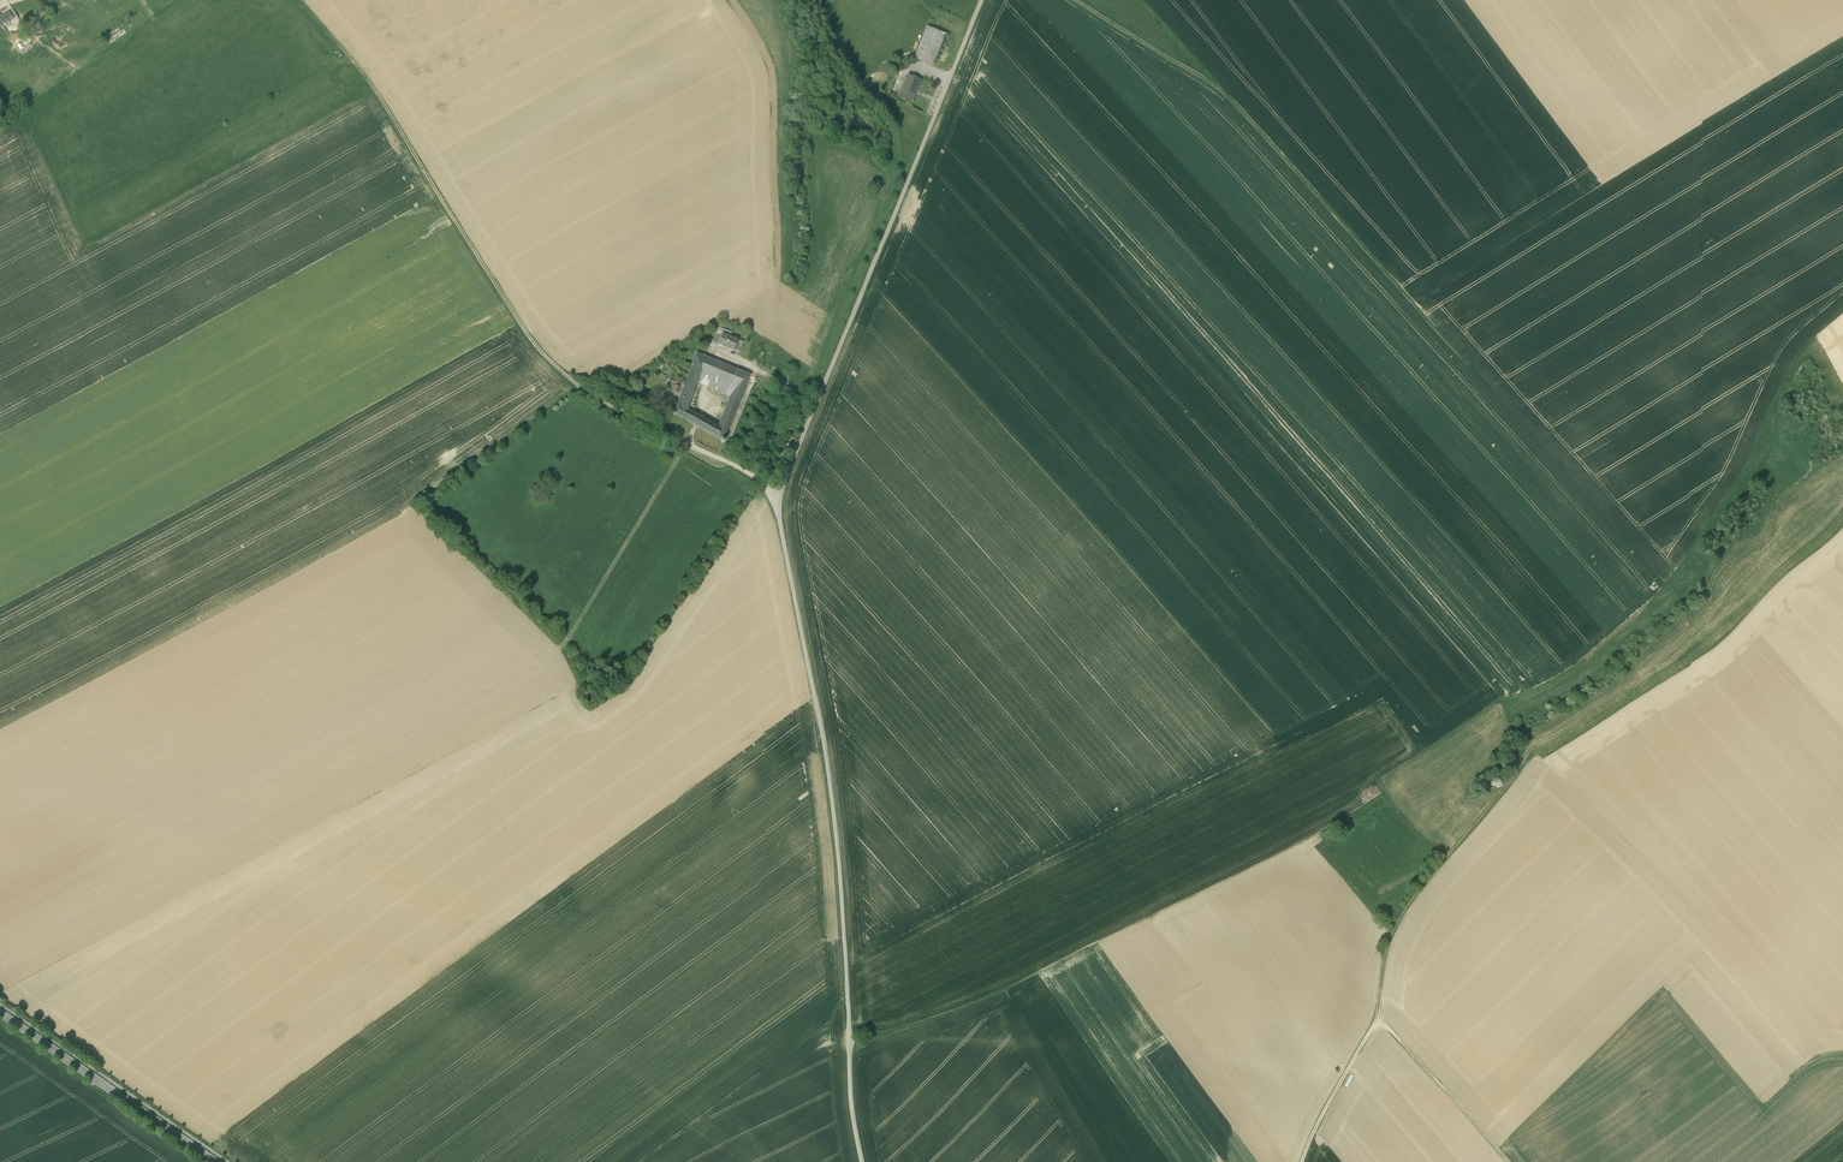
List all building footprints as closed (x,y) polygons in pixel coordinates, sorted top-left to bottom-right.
[(0,16),(0,18),(4,24),(14,17),(9,10),(0,16)] [(928,30),(916,63),(935,70),(947,37),(928,30)] [(924,85),(910,79),(900,102),(914,108),(924,85)] [(722,335),(722,334),(717,346),(733,352),(738,341),(729,337),(722,335)] [(742,343),(738,341),(733,352),(738,354),(742,343)] [(717,428),(698,417),(694,425),(693,425),(720,440),(720,441),(720,442),(721,443),(722,443),(723,443),(724,442),(724,441),(724,440),(723,440),(750,376),(696,353),(685,382),(695,386),(696,383),(730,397),(717,428)] [(672,413),(672,414),(672,415),(673,416),(674,416),(675,415),(693,425),(694,425),(698,417),(692,414),(686,411),(688,405),(695,386),(685,382),(674,412),(673,412),(673,413),(672,413)] [(695,408),(688,405),(686,411),(692,414),(695,408)]
